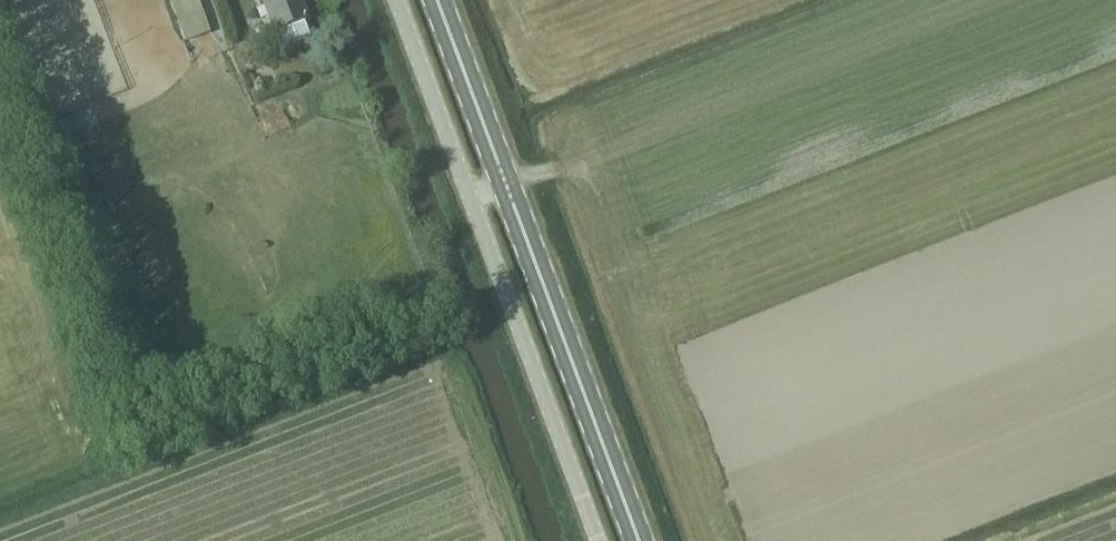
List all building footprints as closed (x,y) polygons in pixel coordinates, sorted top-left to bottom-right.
[(171,1),(185,42),(210,33),(198,0),(174,0),(171,1)] [(305,24),(310,22),(302,0),(261,0),(275,36),(280,34),(284,44),(310,36),(305,24)]
